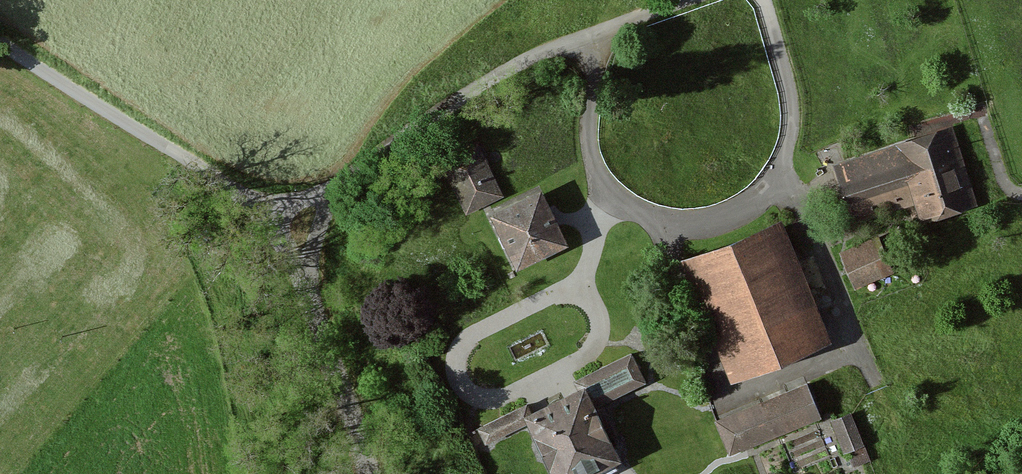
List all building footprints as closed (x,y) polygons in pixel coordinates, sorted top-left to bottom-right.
[(972,187),(953,124),(833,161),(852,224),(972,187)] [(466,204),(502,188),(479,138),(443,153),(466,204)] [(515,257),(569,229),(542,176),(488,204),(515,257)] [(681,251),(732,367),(830,324),(779,208),(681,251)] [(844,251),(860,285),(895,268),(880,234),(844,251)] [(477,419),(488,440),(528,420),(555,473),(600,473),(629,460),(597,398),(648,373),(632,341),(477,419)] [(806,376),(715,416),(731,451),(822,411),(806,376)] [(851,465),(873,457),(853,404),(831,412),(851,465)]
